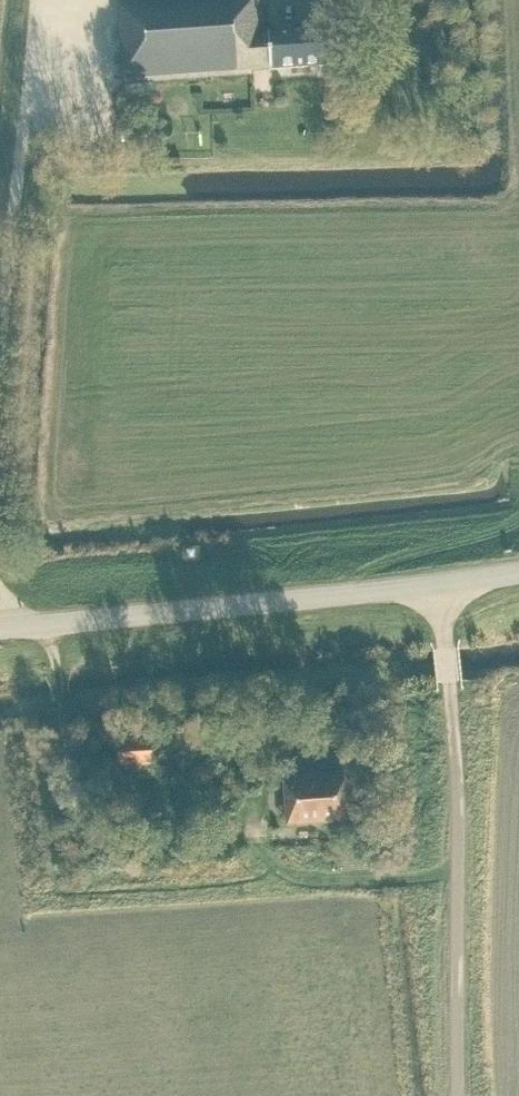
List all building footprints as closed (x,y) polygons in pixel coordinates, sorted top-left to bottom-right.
[(332,65),(329,30),(263,34),(260,0),(118,0),(124,84),(251,74),(250,72),(332,65)] [(250,740),(250,726),(235,726),(236,740),(250,740)] [(119,741),(142,741),(142,732),(119,733),(119,741)] [(118,771),(150,769),(149,749),(116,751),(118,771)] [(287,826),(346,821),(343,774),(283,778),(287,826)]
